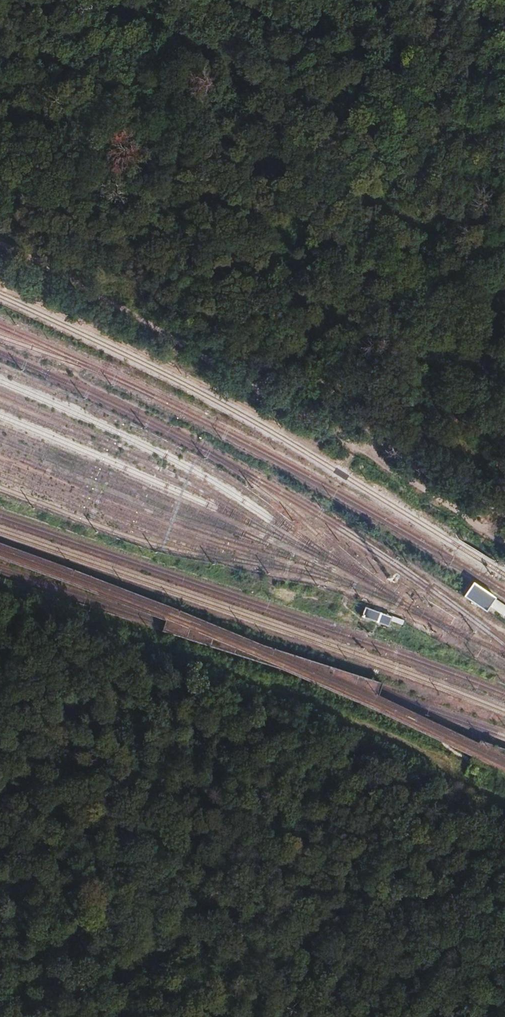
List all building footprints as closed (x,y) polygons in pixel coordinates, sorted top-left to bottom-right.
[(158,206),(169,207),(170,199),(158,199),(158,206)] [(494,600),(472,584),(463,596),(485,613),(494,600)] [(390,617),(363,608),(360,618),(387,627),(390,617)]
